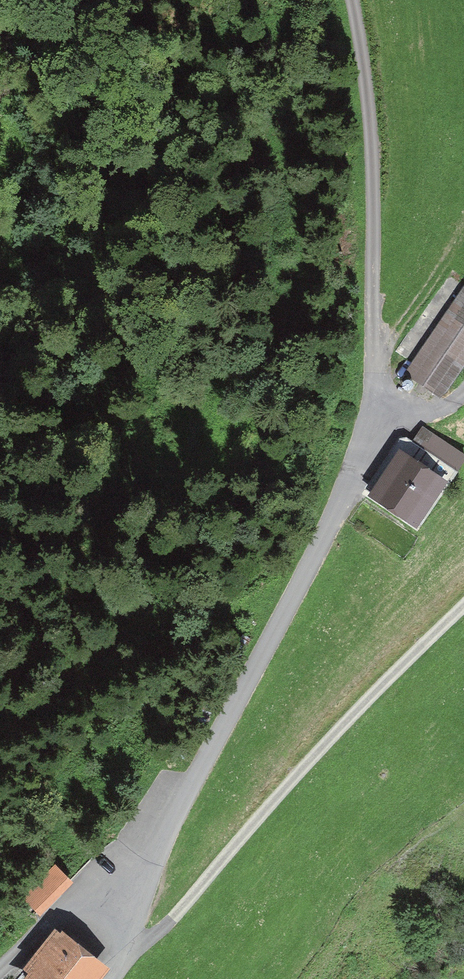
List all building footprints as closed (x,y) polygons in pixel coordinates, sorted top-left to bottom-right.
[(404,369),(447,398),(463,373),(463,281),(404,369)] [(417,532),(463,463),(463,453),(423,425),(412,441),(407,438),(399,439),(361,494),(417,532)] [(43,912),(69,887),(50,868),(24,894),(43,912)] [(101,965),(58,930),(19,978),(90,978),(101,965)]
